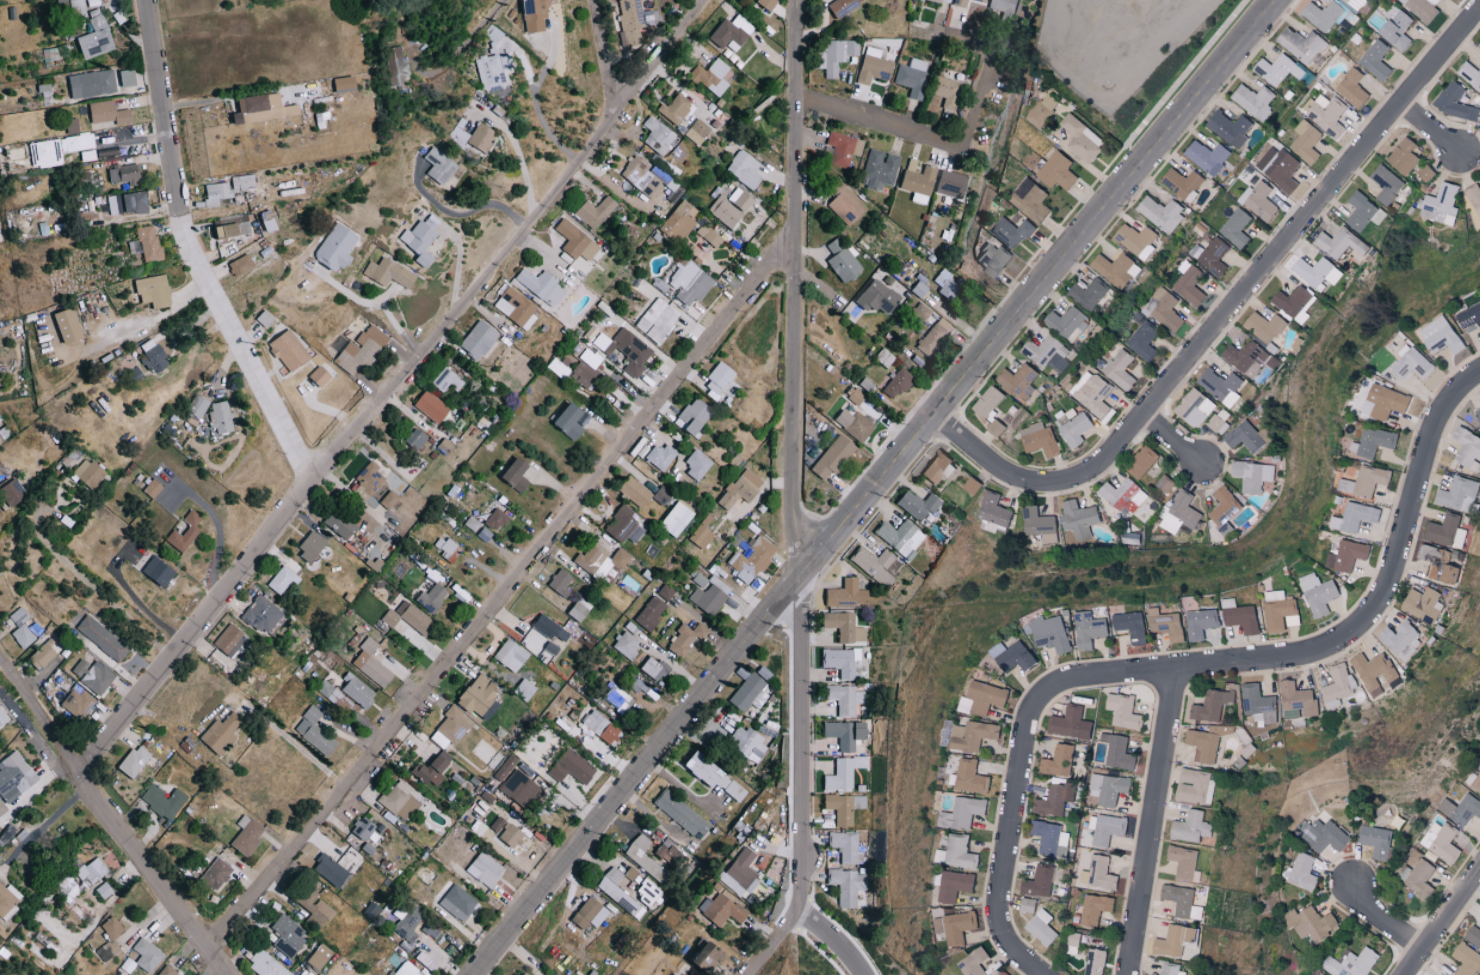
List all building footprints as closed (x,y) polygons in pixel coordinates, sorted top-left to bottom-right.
[(72,19),(86,18),(84,0),(71,0),(72,19)] [(527,33),(547,31),(544,0),(524,0),(527,33)] [(649,21),(645,22),(639,0),(619,0),(616,1),(624,31),(618,32),(622,47),(642,42),(640,34),(651,31),(649,21)] [(827,5),(836,18),(866,0),(835,0),(827,5)] [(954,6),(963,9),(965,0),(955,0),(954,6)] [(1012,15),(1017,0),(988,0),(986,6),(1012,15)] [(1309,1),(1299,13),(1326,36),(1346,12),(1332,0),(1331,0),(1321,11),(1309,1)] [(1426,26),(1439,13),(1433,7),(1440,0),(1398,0),(1426,26)] [(1375,33),(1400,55),(1411,42),(1402,34),(1412,22),(1393,5),(1383,16),(1387,19),(1375,33)] [(85,59),(115,50),(102,7),(90,11),(93,18),(90,19),(94,32),(78,38),(85,59)] [(741,45),(756,26),(738,13),(731,22),(724,17),(709,38),(723,48),(731,38),(741,45)] [(1275,42),(1310,66),(1326,42),(1310,31),(1305,39),(1286,26),(1275,42)] [(1389,50),(1376,39),(1356,63),(1381,83),(1391,71),(1379,61),(1389,50)] [(859,40),(823,40),(823,50),(818,50),(817,68),(825,68),(825,78),(839,78),(839,61),(848,62),(848,55),(859,55),(859,40)] [(473,59),(484,95),(508,88),(503,70),(513,67),(509,53),(498,56),(494,42),(487,44),(490,54),(473,59)] [(67,57),(65,46),(58,47),(60,58),(67,57)] [(879,57),(881,50),(866,46),(857,81),(870,85),(872,77),(889,81),(894,61),(879,57)] [(44,63),(59,60),(57,47),(42,50),(44,63)] [(1252,73),(1279,87),(1287,72),(1301,80),(1307,69),(1280,54),(1273,65),(1260,58),(1252,73)] [(730,84),(722,77),(730,67),(718,57),(707,70),(698,63),(688,76),(697,83),(700,80),(719,97),(730,84)] [(894,83),(910,86),(908,97),(921,100),(929,61),(911,57),(909,66),(898,63),(894,83)] [(1479,72),(1467,61),(1457,72),(1479,94),(1479,70),(1479,72)] [(1356,110),(1369,96),(1356,84),(1363,76),(1349,65),(1330,86),(1356,110)] [(69,77),(73,99),(117,91),(113,68),(69,77)] [(123,87),(137,85),(134,68),(120,70),(123,87)] [(944,97),(942,108),(958,111),(965,82),(936,75),(931,94),(944,97)] [(1479,109),(1459,104),(1464,87),(1444,81),(1436,111),(1475,121),(1479,109)] [(1272,111),(1266,106),(1275,96),(1264,86),(1254,96),(1241,83),(1229,96),(1259,124),(1272,111)] [(51,93),(51,84),(38,85),(39,93),(51,93)] [(663,102),(657,110),(678,125),(694,103),(678,92),(669,106),(663,102)] [(273,109),(271,93),(239,97),(241,113),(273,109)] [(1062,103),(1049,93),(1028,118),(1040,129),(1062,103)] [(1323,108),(1315,102),(1304,117),(1336,140),(1344,128),(1336,122),(1347,107),(1332,96),(1323,108)] [(93,122),(117,120),(117,124),(133,122),(131,108),(117,110),(115,99),(90,102),(93,122)] [(1241,149),(1249,138),(1244,135),(1252,124),(1238,115),(1234,122),(1215,110),(1205,125),(1241,149)] [(1069,147),(1092,164),(1108,142),(1070,113),(1061,125),(1077,137),(1069,147)] [(678,136),(652,114),(643,124),(652,131),(644,140),(661,155),(678,136)] [(712,129),(697,117),(684,134),(700,145),(712,129)] [(79,133),(79,118),(67,118),(68,133),(79,133)] [(1311,148),(1322,135),(1302,119),(1292,131),(1298,135),(1290,145),(1312,164),(1319,155),(1311,148)] [(468,143),(487,152),(497,130),(478,121),(468,143)] [(861,156),(865,139),(830,131),(827,144),(835,146),(831,164),(850,169),(853,154),(861,156)] [(95,149),(94,135),(61,136),(62,150),(95,149)] [(1423,153),(1405,137),(1384,161),(1401,176),(1423,153)] [(62,161),(60,139),(31,141),(33,164),(62,161)] [(1233,153),(1220,143),(1214,151),(1197,140),(1187,155),(1217,176),(1233,153)] [(1257,166),(1291,196),(1301,185),(1292,177),(1302,166),(1277,144),(1257,166)] [(442,185),(458,165),(433,145),(424,158),(433,165),(427,172),(442,185)] [(99,151),(100,157),(121,154),(120,147),(99,151)] [(893,185),(901,157),(886,153),(886,152),(870,147),(865,168),(868,169),(865,178),(869,179),(866,187),(881,191),(883,183),(893,185)] [(96,156),(93,148),(81,153),(84,161),(96,156)] [(755,189),(762,177),(755,173),(761,161),(739,149),(725,172),(755,189)] [(1070,169),(1075,163),(1059,149),(1038,174),(1055,188),(1060,183),(1070,191),(1081,178),(1070,169)] [(671,175),(650,166),(651,163),(632,155),(622,179),(652,192),(657,181),(666,185),(671,175)] [(901,187),(914,192),(911,200),(927,205),(938,168),(925,164),(922,173),(915,171),(919,160),(910,157),(901,187)] [(140,163),(109,166),(111,183),(130,181),(130,186),(142,184),(140,163)] [(1375,198),(1386,206),(1404,183),(1379,164),(1369,178),(1383,188),(1375,198)] [(1425,183),(1435,173),(1424,164),(1415,173),(1425,183)] [(963,200),(970,177),(942,168),(935,191),(963,200)] [(1206,179),(1196,170),(1188,179),(1175,168),(1164,182),(1187,201),(1206,179)] [(205,184),(207,207),(220,206),(219,199),(234,197),(233,190),(255,188),(254,174),(230,176),(231,182),(205,184)] [(1044,202),(1051,194),(1029,176),(1010,199),(1042,226),(1054,211),(1044,202)] [(1275,189),(1263,179),(1254,191),(1251,188),(1241,200),(1271,223),(1282,209),(1268,198),(1275,189)] [(1451,225),(1462,188),(1440,182),(1436,198),(1421,194),(1416,215),(1451,225)] [(1476,183),(1463,190),(1479,219),(1479,191),(1476,183)] [(745,212),(755,199),(737,186),(727,199),(745,212)] [(842,218),(849,211),(856,218),(865,208),(843,188),(827,205),(842,218)] [(111,216),(150,210),(147,190),(108,196),(111,216)] [(1358,208),(1347,222),(1361,233),(1371,220),(1378,226),(1387,215),(1358,191),(1350,202),(1358,208)] [(588,199),(575,213),(593,230),(618,204),(608,194),(596,207),(588,199)] [(732,229),(744,214),(720,194),(708,209),(732,229)] [(1165,208),(1151,195),(1139,208),(1169,236),(1189,214),(1173,200),(1165,208)] [(661,227),(680,243),(697,222),(691,218),(698,209),(683,198),(661,227)] [(1221,233),(1245,249),(1252,238),(1244,233),(1255,217),(1239,207),(1221,233)] [(251,233),(248,214),(215,220),(218,239),(251,233)] [(1027,219),(1020,228),(1004,216),(991,232),(1017,252),(1037,227),(1027,219)] [(576,259),(579,254),(589,261),(601,246),(564,217),(555,229),(569,239),(562,248),(576,259)] [(399,238),(420,254),(416,260),(427,268),(435,257),(425,250),(439,233),(421,219),(411,232),(407,228),(399,238)] [(314,259),(340,273),(350,254),(349,253),(360,234),(336,220),(314,259)] [(722,239),(703,222),(696,231),(715,248),(722,239)] [(1146,261),(1155,248),(1152,246),(1160,235),(1147,226),(1141,234),(1126,223),(1114,239),(1146,261)] [(129,241),(130,253),(144,251),(145,262),(162,259),(157,225),(137,228),(139,240),(129,241)] [(1333,239),(1323,231),(1314,242),(1337,261),(1351,246),(1363,256),(1370,248),(1344,225),(1333,239)] [(829,259),(843,283),(862,272),(841,236),(827,244),(834,256),(829,259)] [(1199,261),(1223,279),(1231,267),(1221,260),(1232,246),(1218,236),(1199,261)] [(974,261),(998,279),(1015,257),(991,239),(974,261)] [(1142,268),(1123,253),(1114,264),(1102,254),(1092,267),(1124,291),(1142,268)] [(255,268),(249,254),(228,262),(234,276),(255,268)] [(378,264),(370,260),(363,273),(386,286),(390,278),(410,289),(418,276),(383,256),(378,264)] [(1344,274),(1324,256),(1314,268),(1302,258),(1292,269),(1319,292),(1328,282),(1333,286),(1344,274)] [(1209,296),(1196,285),(1205,276),(1188,260),(1180,269),(1186,274),(1175,286),(1199,308),(1209,296)] [(701,302),(715,278),(688,262),(686,266),(680,262),(669,282),(680,289),(675,297),(690,305),(694,298),(701,302)] [(544,270),(538,278),(524,267),(515,278),(552,307),(568,288),(544,270)] [(932,283),(954,299),(963,288),(951,280),(955,275),(944,267),(932,283)] [(139,303),(153,301),(154,308),(173,305),(169,274),(136,279),(139,303)] [(902,298),(875,277),(856,303),(867,311),(873,304),(889,316),(902,298)] [(1086,291),(1079,285),(1070,294),(1090,312),(1110,290),(1097,278),(1086,291)] [(541,308),(509,285),(494,306),(526,329),(541,308)] [(1272,300),(1301,326),(1310,316),(1305,311),(1317,299),(1301,285),(1290,297),(1282,290),(1272,300)] [(1154,298),(1162,305),(1153,315),(1177,334),(1188,321),(1174,309),(1181,301),(1164,286),(1154,298)] [(635,326),(659,344),(681,314),(657,297),(635,326)] [(1456,315),(1464,331),(1478,324),(1479,329),(1479,303),(1456,315)] [(85,338),(74,307),(55,313),(65,344),(85,338)] [(1054,311),(1044,323),(1074,345),(1092,321),(1072,307),(1064,318),(1054,311)] [(269,328),(276,316),(263,309),(256,321),(269,328)] [(1244,325),(1268,347),(1289,323),(1277,313),(1270,322),(1257,311),(1244,325)] [(1453,355),(1465,348),(1443,314),(1417,331),(1432,355),(1446,346),(1453,355)] [(916,345),(928,356),(954,327),(942,317),(916,345)] [(459,345),(479,360),(500,333),(481,318),(459,345)] [(1151,363),(1161,352),(1151,344),(1162,331),(1148,320),(1128,345),(1151,363)] [(389,337),(370,323),(355,343),(351,339),(334,361),(357,379),(389,337)] [(656,352),(623,326),(612,341),(600,332),(592,342),(609,356),(615,348),(631,360),(623,369),(635,379),(656,352)] [(312,357),(289,328),(268,344),(291,373),(312,357)] [(1060,375),(1070,363),(1066,359),(1072,352),(1051,334),(1040,347),(1032,340),(1023,351),(1045,370),(1049,365),(1060,375)] [(154,375),(171,365),(155,337),(141,345),(147,355),(144,357),(154,375)] [(1265,348),(1251,338),(1242,351),(1232,344),(1222,357),(1246,374),(1265,348)] [(1394,368),(1405,380),(1415,370),(1423,379),(1435,369),(1412,344),(1401,353),(1405,358),(1394,368)] [(600,373),(594,369),(601,360),(586,348),(579,356),(582,359),(569,375),(587,389),(600,373)] [(1128,371),(1137,356),(1123,348),(1107,374),(1133,391),(1140,379),(1128,371)] [(738,372),(720,360),(708,378),(713,382),(705,393),(719,402),(724,394),(730,398),(735,391),(728,386),(738,372)] [(1025,404),(1037,390),(1031,384),(1040,374),(1027,362),(1015,375),(1009,369),(998,381),(1025,404)] [(322,388),(333,376),(320,364),(309,376),(322,388)] [(449,385),(457,392),(465,382),(445,365),(431,383),(442,393),(449,385)] [(883,393),(898,401),(914,375),(900,366),(883,393)] [(1198,383),(1231,409),(1242,397),(1236,393),(1246,381),(1234,371),(1226,381),(1210,368),(1198,383)] [(1126,391),(1096,373),(1079,399),(1110,418),(1126,391)] [(1365,412),(1388,422),(1394,409),(1408,415),(1415,399),(1378,383),(1365,412)] [(1007,395),(993,385),(976,410),(990,420),(1007,395)] [(848,398),(858,406),(867,396),(857,387),(848,398)] [(1196,429),(1217,406),(1195,387),(1174,410),(1196,429)] [(439,424),(450,409),(426,390),(414,405),(439,424)] [(200,419),(209,402),(199,396),(189,413),(200,419)] [(675,423),(696,437),(714,410),(694,396),(675,423)] [(998,408),(1003,413),(1012,404),(1007,399),(998,408)] [(212,412),(211,412),(214,434),(233,431),(229,400),(211,403),(212,412)] [(585,411),(572,401),(553,424),(575,441),(585,428),(577,422),(585,411)] [(1089,441),(1086,435),(1099,427),(1090,411),(1082,415),(1077,406),(1058,417),(1077,449),(1089,441)] [(834,423),(865,442),(875,424),(856,412),(853,416),(842,409),(834,423)] [(1231,424),(1215,414),(1208,425),(1224,435),(1231,424)] [(989,432),(1001,438),(1008,426),(996,419),(989,432)] [(1225,439),(1235,449),(1243,442),(1255,454),(1267,443),(1245,420),(1225,439)] [(1061,455),(1051,421),(1023,430),(1030,453),(1046,448),(1049,459),(1061,455)] [(429,438),(417,426),(404,440),(417,451),(429,438)] [(1364,443),(1357,441),(1354,453),(1378,459),(1382,445),(1398,450),(1402,435),(1369,426),(1364,443)] [(1476,472),(1479,464),(1479,438),(1457,426),(1450,438),(1461,443),(1453,460),(1476,472)] [(824,480),(832,471),(836,473),(857,447),(840,433),(811,469),(824,480)] [(662,471),(678,454),(667,444),(662,450),(657,445),(646,456),(662,471)] [(1143,480),(1162,455),(1148,445),(1129,470),(1143,480)] [(714,461),(695,448),(686,462),(691,466),(687,473),(700,482),(714,461)] [(956,460),(943,449),(923,473),(936,484),(956,460)] [(107,474),(88,456),(73,472),(92,490),(107,474)] [(502,478),(522,494),(531,483),(523,476),(531,465),(519,456),(502,478)] [(376,499),(384,490),(380,487),(388,476),(370,461),(354,481),(376,499)] [(1263,494),(1263,481),(1274,482),(1275,464),(1233,463),(1233,476),(1245,477),(1244,494),(1263,494)] [(1343,490),(1375,499),(1380,483),(1390,486),(1394,472),(1365,464),(1360,482),(1346,478),(1343,490)] [(765,482),(745,467),(718,502),(729,510),(740,496),(749,502),(765,482)] [(654,495),(631,475),(619,489),(641,509),(654,495)] [(1177,483),(1166,475),(1163,480),(1167,484),(1163,489),(1169,493),(1177,483)] [(965,487),(976,494),(984,484),(973,476),(965,487)] [(1437,489),(1434,504),(1472,511),(1478,481),(1452,476),(1449,491),(1437,489)] [(1100,492),(1127,518),(1149,496),(1130,477),(1118,488),(1111,481),(1100,492)] [(11,507),(28,496),(16,478),(0,488),(0,491),(11,507)] [(164,485),(153,478),(144,490),(154,498),(164,485)] [(1245,509),(1227,484),(1215,494),(1223,504),(1209,514),(1219,528),(1245,509)] [(673,492),(660,486),(653,499),(667,505),(673,492)] [(1185,524),(1196,531),(1205,515),(1191,507),(1197,496),(1184,489),(1162,526),(1178,535),(1185,524)] [(380,502),(389,510),(399,497),(390,490),(380,502)] [(925,501),(907,490),(898,505),(923,521),(930,510),(935,513),(943,499),(931,492),(925,501)] [(979,518),(1009,528),(1015,512),(1000,506),(1004,495),(990,490),(979,518)] [(1064,502),(1067,514),(1062,515),(1066,530),(1073,529),(1076,542),(1092,538),(1089,525),(1103,522),(1099,505),(1081,510),(1079,499),(1064,502)] [(660,525),(678,537),(695,513),(678,501),(660,525)] [(1334,529),(1361,534),(1364,520),(1382,523),(1385,509),(1352,502),(1348,519),(1336,517),(1334,529)] [(622,543),(641,520),(624,505),(604,529),(622,543)] [(1042,535),(1042,544),(1059,543),(1057,516),(1040,516),(1040,506),(1025,506),(1026,535),(1042,535)] [(337,507),(325,523),(348,541),(360,525),(337,507)] [(486,521),(499,533),(511,518),(497,507),(486,521)] [(197,525),(203,517),(192,508),(184,520),(191,524),(183,535),(174,529),(166,540),(184,553),(202,528),(197,525)] [(1461,516),(1446,512),(1442,526),(1427,521),(1422,539),(1452,547),(1461,516)] [(713,531),(719,519),(706,513),(700,525),(713,531)] [(481,523),(471,515),(465,523),(475,531),(481,523)] [(896,530),(884,521),(875,532),(908,559),(927,535),(905,518),(896,530)] [(701,546),(707,533),(694,528),(689,540),(701,546)] [(313,562),(329,542),(313,530),(297,550),(313,562)] [(450,556),(458,546),(443,534),(435,544),(450,556)] [(727,563),(739,572),(736,576),(749,586),(778,549),(761,535),(744,556),(737,550),(727,563)] [(1328,567),(1354,574),(1358,558),(1370,561),(1374,547),(1344,538),(1340,556),(1332,553),(1328,567)] [(574,560),(592,575),(610,554),(595,541),(583,556),(580,553),(574,560)] [(1451,552),(1419,543),(1415,558),(1432,562),(1428,578),(1454,585),(1459,568),(1447,565),(1451,552)] [(903,561),(883,550),(879,557),(860,546),(850,563),(890,585),(903,561)] [(610,561),(623,570),(633,556),(619,547),(610,561)] [(165,588),(177,572),(154,554),(142,570),(165,588)] [(298,585),(303,579),(283,564),(267,585),(280,595),(291,581),(298,585)] [(566,598),(572,590),(567,587),(575,577),(562,567),(548,585),(566,598)] [(1328,602),(1343,597),(1337,579),(1323,584),(1318,572),(1303,578),(1318,619),(1333,614),(1328,602)] [(859,589),(859,577),(844,576),(844,589),(827,589),(827,604),(869,605),(869,589),(859,589)] [(416,599),(433,614),(450,592),(437,581),(426,595),(422,591),(416,599)] [(669,601),(676,590),(665,582),(657,593),(669,601)] [(712,617),(729,597),(712,583),(704,593),(697,587),(688,598),(712,617)] [(1438,601),(1442,593),(1427,587),(1424,594),(1410,588),(1400,610),(1435,625),(1444,604),(1438,601)] [(1271,592),(1271,602),(1268,602),(1270,633),(1289,632),(1289,626),(1303,625),(1301,599),(1290,600),(1289,590),(1271,592)] [(285,615),(263,593),(242,614),(265,636),(285,615)] [(635,619),(650,631),(669,607),(654,595),(635,619)] [(395,612),(425,637),(436,624),(406,599),(395,612)] [(1229,626),(1247,625),(1247,635),(1261,635),(1261,606),(1240,607),(1240,599),(1228,599),(1229,626)] [(582,623),(591,611),(578,601),(569,613),(582,623)] [(24,649),(36,638),(23,623),(30,616),(21,606),(9,617),(18,627),(10,634),(24,649)] [(381,620),(393,629),(401,617),(389,608),(381,620)] [(1187,614),(1166,615),(1165,608),(1154,608),(1155,633),(1173,632),(1174,643),(1188,642),(1187,614)] [(1224,628),(1223,610),(1191,612),(1192,642),(1209,641),(1208,629),(1224,628)] [(1096,619),(1095,611),(1079,612),(1081,651),(1096,651),(1096,638),(1112,637),(1111,619),(1096,619)] [(867,627),(856,627),(856,612),(824,612),(824,627),(840,627),(839,642),(866,642),(867,627)] [(571,634),(543,613),(533,626),(552,640),(555,635),(565,642),(571,634)] [(1134,630),(1134,639),(1150,638),(1149,613),(1116,615),(1117,631),(1134,630)] [(1075,651),(1065,615),(1048,620),(1047,617),(1033,621),(1042,650),(1057,645),(1060,656),(1075,651)] [(75,631),(121,661),(132,646),(85,616),(75,631)] [(1393,632),(1386,626),(1376,637),(1404,663),(1425,640),(1404,620),(1393,632)] [(637,627),(629,621),(624,628),(631,634),(637,627)] [(248,634),(229,622),(214,645),(232,658),(248,634)] [(693,630),(683,623),(667,648),(684,658),(705,626),(698,622),(693,630)] [(630,659),(643,643),(625,629),(613,645),(630,659)] [(359,647),(362,651),(352,663),(384,689),(396,676),(379,662),(387,653),(368,636),(359,647)] [(494,658),(517,673),(531,653),(508,637),(494,658)] [(1010,673),(1023,662),(1032,673),(1043,664),(1024,639),(999,660),(1010,673)] [(560,649),(549,641),(544,648),(555,656),(560,649)] [(57,652),(46,642),(29,660),(40,670),(57,652)] [(855,660),(861,661),(861,650),(823,649),(822,667),(840,668),(840,680),(854,680),(855,660)] [(1375,699),(1388,693),(1380,678),(1386,675),(1393,689),(1403,683),(1385,651),(1367,661),(1363,654),(1353,659),(1375,699)] [(669,668),(649,655),(639,670),(659,683),(669,668)] [(78,682),(103,696),(115,675),(92,662),(91,663),(81,658),(73,672),(81,677),(78,682)] [(1332,668),(1337,683),(1323,688),(1331,710),(1344,706),(1342,699),(1359,693),(1348,662),(1332,668)] [(762,690),(774,673),(762,665),(755,675),(741,665),(735,673),(744,679),(729,701),(745,712),(751,702),(760,709),(769,695),(762,690)] [(341,690),(365,710),(378,695),(348,671),(342,679),(346,683),(341,690)] [(495,691),(500,685),(481,671),(459,701),(483,719),(500,695),(495,691)] [(527,702),(538,689),(524,678),(514,691),(527,702)] [(1298,691),(1297,680),(1283,681),(1287,720),(1305,718),(1320,716),(1318,689),(1298,691)] [(994,704),(1007,708),(1012,691),(977,681),(971,699),(966,698),(962,710),(990,718),(994,704)] [(97,699),(76,683),(60,705),(76,717),(81,710),(86,714),(97,699)] [(1262,684),(1244,684),(1246,715),(1257,715),(1257,724),(1279,723),(1278,697),(1262,697),(1262,684)] [(604,700),(623,711),(632,696),(613,685),(604,700)] [(864,691),(856,691),(856,685),(828,685),(828,700),(838,700),(838,716),(856,716),(856,704),(865,703),(864,691)] [(1237,691),(1207,690),(1206,705),(1193,705),(1193,720),(1223,721),(1223,704),(1236,704),(1237,691)] [(1117,709),(1115,726),(1144,730),(1147,716),(1135,714),(1138,697),(1113,694),(1111,708),(1117,709)] [(323,713),(311,704),(303,716),(305,718),(295,731),(329,757),(339,743),(315,724),(323,713)] [(448,718),(431,737),(447,751),(473,722),(453,704),(444,714),(448,718)] [(1097,723),(1083,720),(1085,707),(1069,704),(1067,718),(1053,716),(1050,732),(1093,741),(1097,723)] [(582,726),(613,744),(623,728),(592,710),(582,726)] [(222,723),(217,719),(200,738),(221,756),(238,736),(233,732),(244,720),(233,711),(222,723)] [(1004,725),(971,721),(970,727),(959,725),(956,749),(982,753),(984,738),(1002,740),(1004,725)] [(839,752),(855,752),(855,740),(869,739),(869,722),(824,722),(825,737),(839,737),(839,752)] [(751,759),(757,749),(762,752),(768,740),(740,724),(727,745),(751,759)] [(1189,730),(1188,745),(1198,746),(1197,763),(1218,764),(1221,735),(1235,736),(1235,727),(1210,725),(1210,732),(1189,730)] [(1108,765),(1138,771),(1141,756),(1128,754),(1131,738),(1104,732),(1102,742),(1112,744),(1108,765)] [(152,753),(137,743),(119,769),(134,779),(152,753)] [(1056,760),(1043,759),(1042,774),(1073,776),(1075,745),(1057,744),(1056,760)] [(597,770),(568,747),(548,773),(560,783),(568,772),(584,785),(597,770)] [(1,794),(7,803),(39,782),(18,750),(0,761),(0,770),(0,771),(0,795),(1,794)] [(434,789),(447,776),(443,772),(454,759),(444,750),(428,768),(420,761),(412,770),(434,789)] [(487,765),(493,769),(502,755),(496,751),(487,765)] [(748,791),(698,751),(687,764),(738,804),(748,791)] [(495,778),(504,782),(516,757),(508,752),(495,778)] [(868,757),(835,757),(835,775),(825,775),(824,790),(853,790),(854,768),(868,768),(868,757)] [(991,776),(979,775),(981,761),(965,758),(960,790),(988,794),(991,776)] [(1218,774),(1183,768),(1178,800),(1213,806),(1218,774)] [(500,791),(531,810),(545,788),(514,769),(500,791)] [(1464,783),(1479,793),(1479,770),(1477,775),(1471,772),(1464,783)] [(1121,793),(1132,794),(1134,780),(1092,774),(1089,796),(1100,798),(1099,806),(1118,808),(1121,793)] [(399,780),(379,799),(401,823),(421,804),(399,780)] [(176,787),(170,796),(151,783),(139,800),(171,822),(189,796),(176,787)] [(1035,814),(1066,815),(1067,785),(1051,784),(1050,800),(1036,800),(1035,814)] [(712,826),(666,788),(654,803),(700,841),(712,826)] [(1463,794),(1458,807),(1442,800),(1437,814),(1466,826),(1471,814),(1479,818),(1479,801),(1463,794)] [(836,809),(836,826),(854,827),(854,808),(867,808),(867,796),(825,795),(825,809),(836,809)] [(977,814),(990,816),(991,800),(961,797),(959,813),(947,812),(946,827),(975,830),(977,814)] [(1176,821),(1174,839),(1204,843),(1205,836),(1216,837),(1218,825),(1205,823),(1207,811),(1191,809),(1189,823),(1176,821)] [(231,844),(249,858),(262,841),(258,838),(265,829),(245,813),(237,823),(244,829),(231,844)] [(366,842),(378,825),(363,815),(351,831),(366,842)] [(531,839),(500,815),(490,827),(521,851),(531,839)] [(1091,815),(1089,829),(1096,830),(1094,846),(1111,848),(1113,835),(1126,837),(1129,820),(1091,815)] [(1322,853),(1330,843),(1342,852),(1353,839),(1332,821),(1327,827),(1318,820),(1312,826),(1307,821),(1298,833),(1322,853)] [(1067,860),(1071,833),(1062,832),(1063,825),(1037,821),(1035,836),(1043,837),(1040,856),(1067,860)] [(1449,844),(1456,830),(1442,823),(1440,826),(1432,822),(1419,846),(1453,864),(1461,850),(1449,844)] [(1374,858),(1388,862),(1395,832),(1363,824),(1359,843),(1376,847),(1374,858)] [(857,864),(858,833),(829,832),(828,847),(841,847),(840,863),(857,864)] [(652,843),(640,833),(624,851),(658,882),(667,872),(644,852),(652,843)] [(972,854),(973,835),(955,834),(954,851),(943,850),(942,865),(980,867),(981,854),(972,854)] [(684,853),(666,839),(655,852),(673,867),(684,853)] [(747,888),(758,874),(748,866),(757,854),(747,846),(726,871),(747,888)] [(1197,881),(1201,850),(1170,847),(1169,861),(1180,862),(1178,879),(1197,881)] [(491,888),(506,867),(481,850),(466,871),(491,888)] [(1315,893),(1321,879),(1310,874),(1317,859),(1298,850),(1284,879),(1315,893)] [(351,871),(323,854),(313,870),(341,888),(351,871)] [(1090,872),(1084,871),(1082,882),(1119,891),(1122,877),(1108,874),(1112,858),(1094,854),(1090,872)] [(91,884),(110,872),(99,856),(75,872),(82,882),(87,879),(91,884)] [(234,868),(217,856),(200,882),(218,893),(234,868)] [(1412,870),(1405,865),(1395,880),(1426,901),(1434,889),(1425,883),(1435,868),(1420,858),(1412,870)] [(1052,897),(1056,867),(1038,865),(1036,881),(1024,880),(1023,894),(1052,897)] [(640,918),(647,908),(616,886),(624,874),(612,866),(597,888),(640,918)] [(839,908),(866,907),(865,870),(828,871),(828,885),(838,884),(839,908)] [(960,905),(962,891),(977,893),(979,875),(949,872),(945,903),(960,905)] [(652,905),(663,890),(645,877),(635,892),(652,905)] [(96,889),(104,899),(115,891),(106,881),(96,889)] [(6,921),(18,908),(14,904),(22,895),(9,883),(5,888),(0,883),(0,916),(6,921)] [(465,921),(478,899),(452,884),(439,906),(465,921)] [(1207,907),(1195,906),(1198,890),(1165,885),(1163,900),(1179,902),(1177,917),(1205,921),(1207,907)] [(306,920),(320,931),(337,910),(307,886),(296,900),(312,913),(306,920)] [(729,915),(743,923),(750,912),(718,892),(703,915),(722,927),(729,915)] [(610,909),(588,896),(573,922),(585,929),(589,922),(599,928),(610,909)] [(1084,927),(1101,927),(1102,911),(1117,912),(1118,897),(1085,896),(1084,927)] [(1037,914),(1039,901),(1024,898),(1022,912),(1037,914)] [(363,913),(375,921),(382,911),(370,903),(363,913)] [(1283,915),(1290,929),(1296,926),(1302,939),(1311,934),(1315,942),(1343,929),(1335,913),(1321,919),(1315,905),(1298,913),(1296,909),(1283,915)] [(405,914),(402,912),(392,931),(414,942),(418,934),(413,931),(422,914),(409,907),(405,914)] [(1062,936),(1049,925),(1054,919),(1043,909),(1026,928),(1050,949),(1062,936)] [(310,935),(282,913),(270,927),(280,935),(272,944),(290,959),(310,935)] [(951,948),(968,946),(966,931),(981,929),(979,913),(938,917),(940,933),(950,932),(951,948)] [(110,941),(96,951),(104,963),(122,951),(114,938),(125,930),(115,915),(99,926),(110,941)] [(422,931),(429,934),(433,926),(426,922),(422,931)] [(1184,958),(1186,941),(1202,943),(1204,928),(1171,924),(1169,940),(1157,939),(1155,954),(1184,958)] [(1471,924),(1462,937),(1479,950),(1479,930),(1471,924)] [(1068,945),(1081,947),(1083,935),(1070,932),(1068,945)] [(133,947),(142,956),(136,962),(150,974),(166,956),(143,936),(133,947)] [(727,950),(708,941),(697,965),(716,974),(727,950)] [(1475,972),(1479,974),(1479,954),(1458,942),(1450,956),(1461,963),(1454,974),(1473,974),(1475,972)] [(320,971),(334,952),(321,943),(307,962),(320,971)] [(1341,964),(1336,961),(1328,972),(1333,974),(1369,974),(1381,956),(1366,945),(1358,957),(1349,952),(1341,964)] [(252,974),(295,974),(259,949),(244,969),(252,974)] [(1108,950),(1089,950),(1088,974),(1107,974),(1108,950)] [(961,961),(968,974),(991,974),(980,952),(961,961)] [(407,961),(394,974),(422,974),(407,961)] [(1163,962),(1162,974),(1180,974),(1181,963),(1163,962)] [(166,963),(157,974),(182,974),(166,963)]
